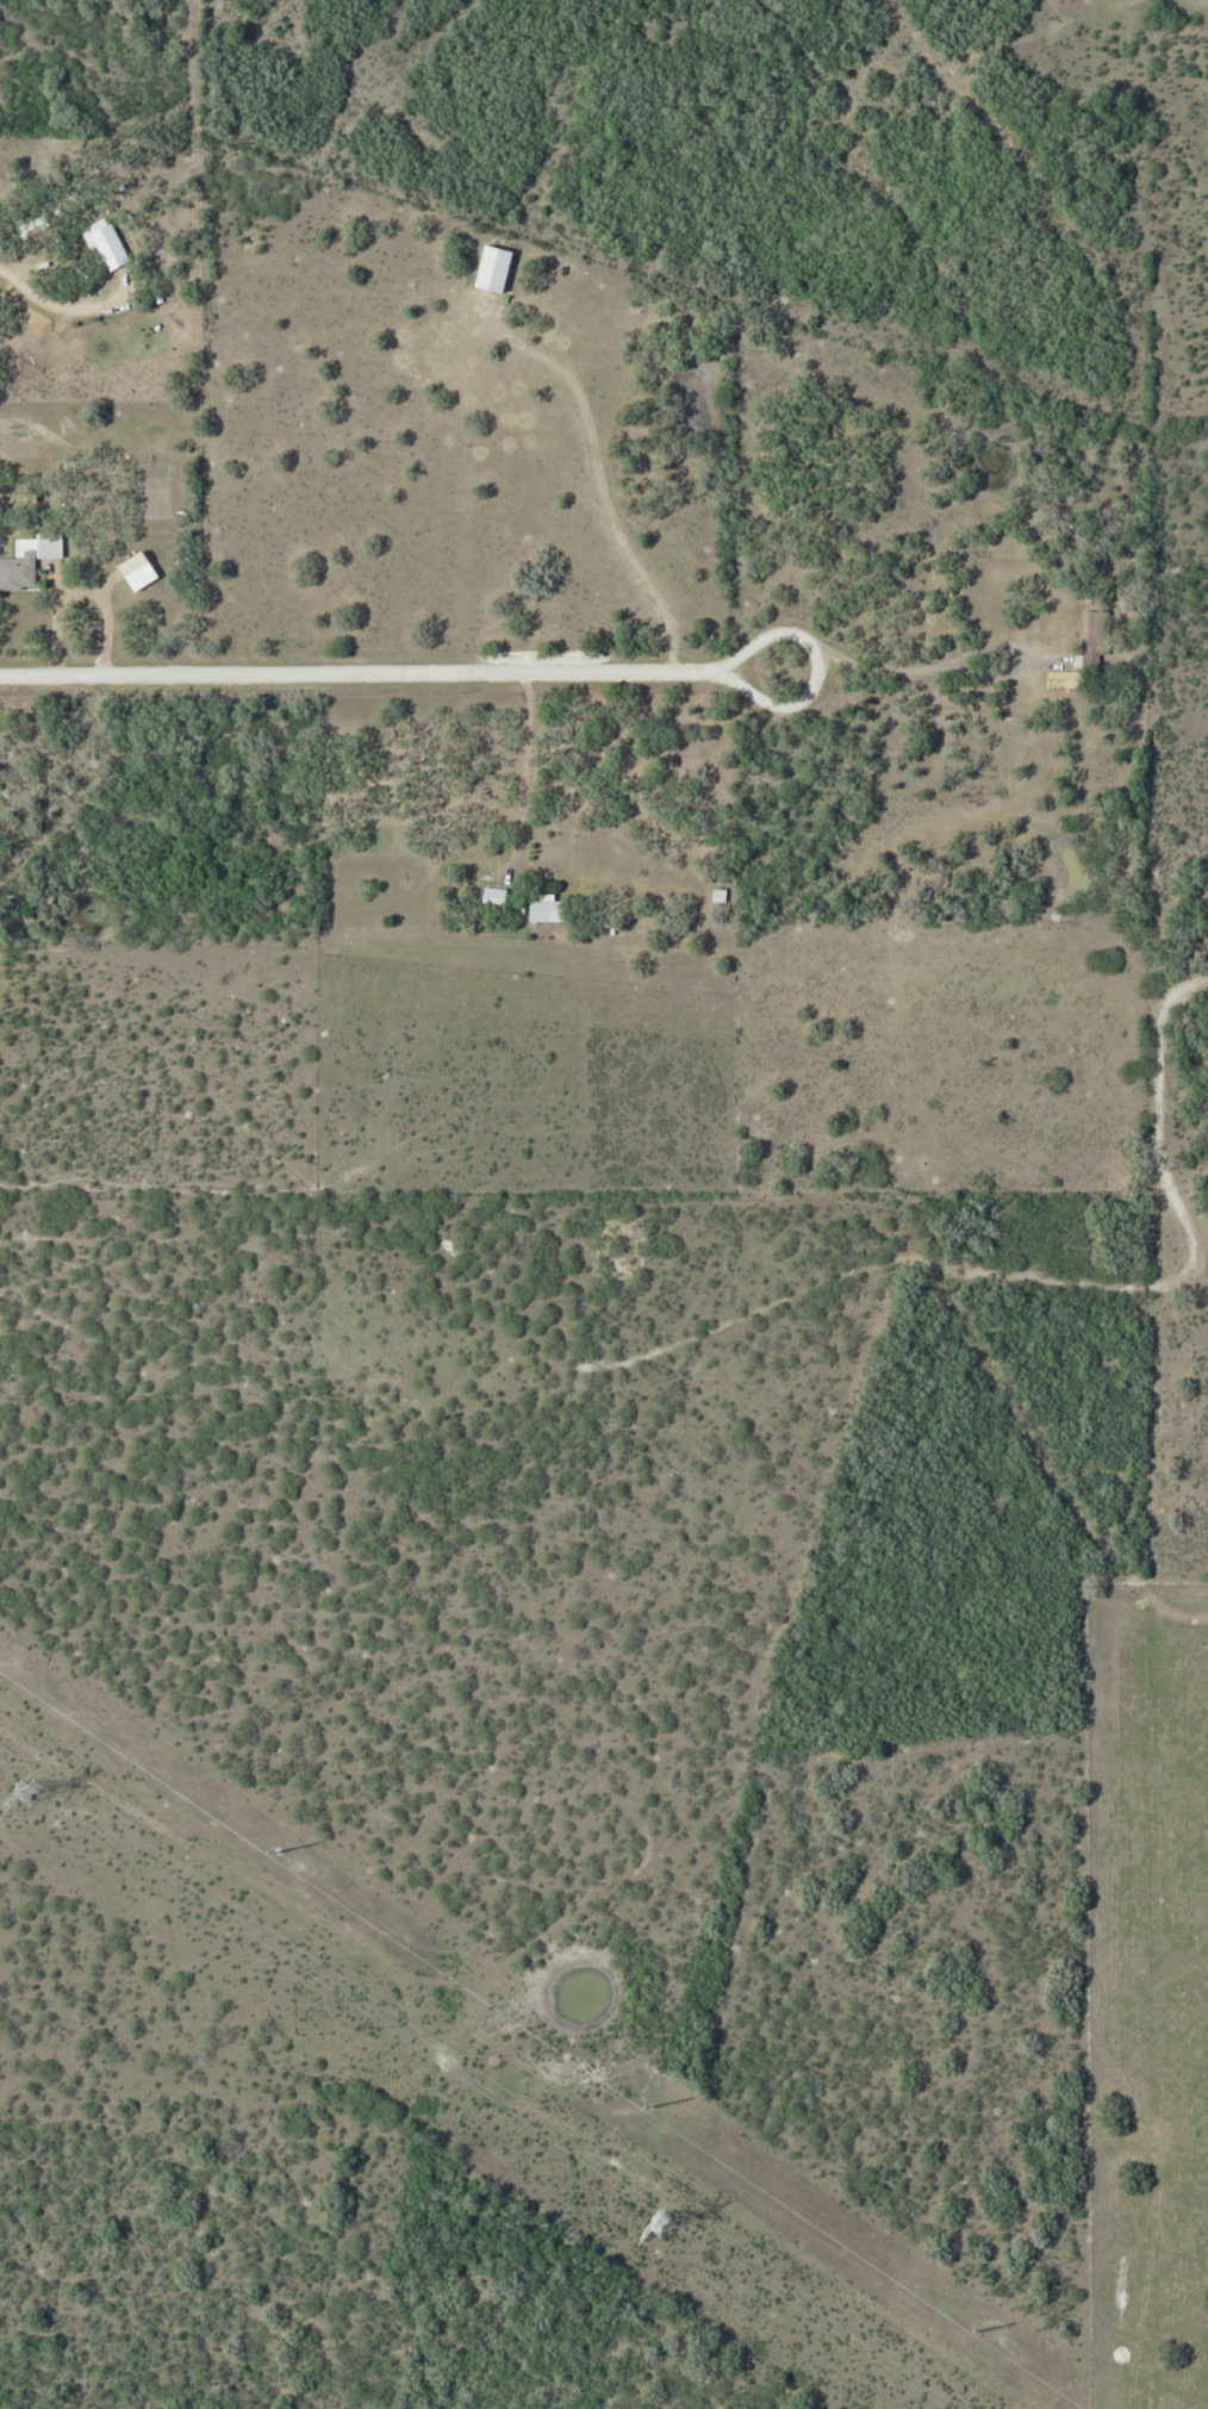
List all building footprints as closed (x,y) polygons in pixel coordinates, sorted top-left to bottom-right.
[(144,255),(129,226),(116,233),(107,216),(83,228),(106,274),(144,255)] [(486,245),(513,253),(504,293),(475,286),(486,245)] [(37,534),(37,559),(62,558),(62,534),(37,534)] [(23,589),(23,584),(35,584),(35,549),(23,549),(24,558),(0,559),(0,590),(23,589)] [(1109,610),(1083,610),(1083,670),(1109,670),(1109,610)] [(485,888),(508,889),(506,904),(484,903),(485,888)] [(712,888),(724,889),(724,902),(712,901),(712,888)] [(529,903),(530,925),(536,925),(536,922),(559,921),(559,902),(554,896),(541,895),(529,903)]
